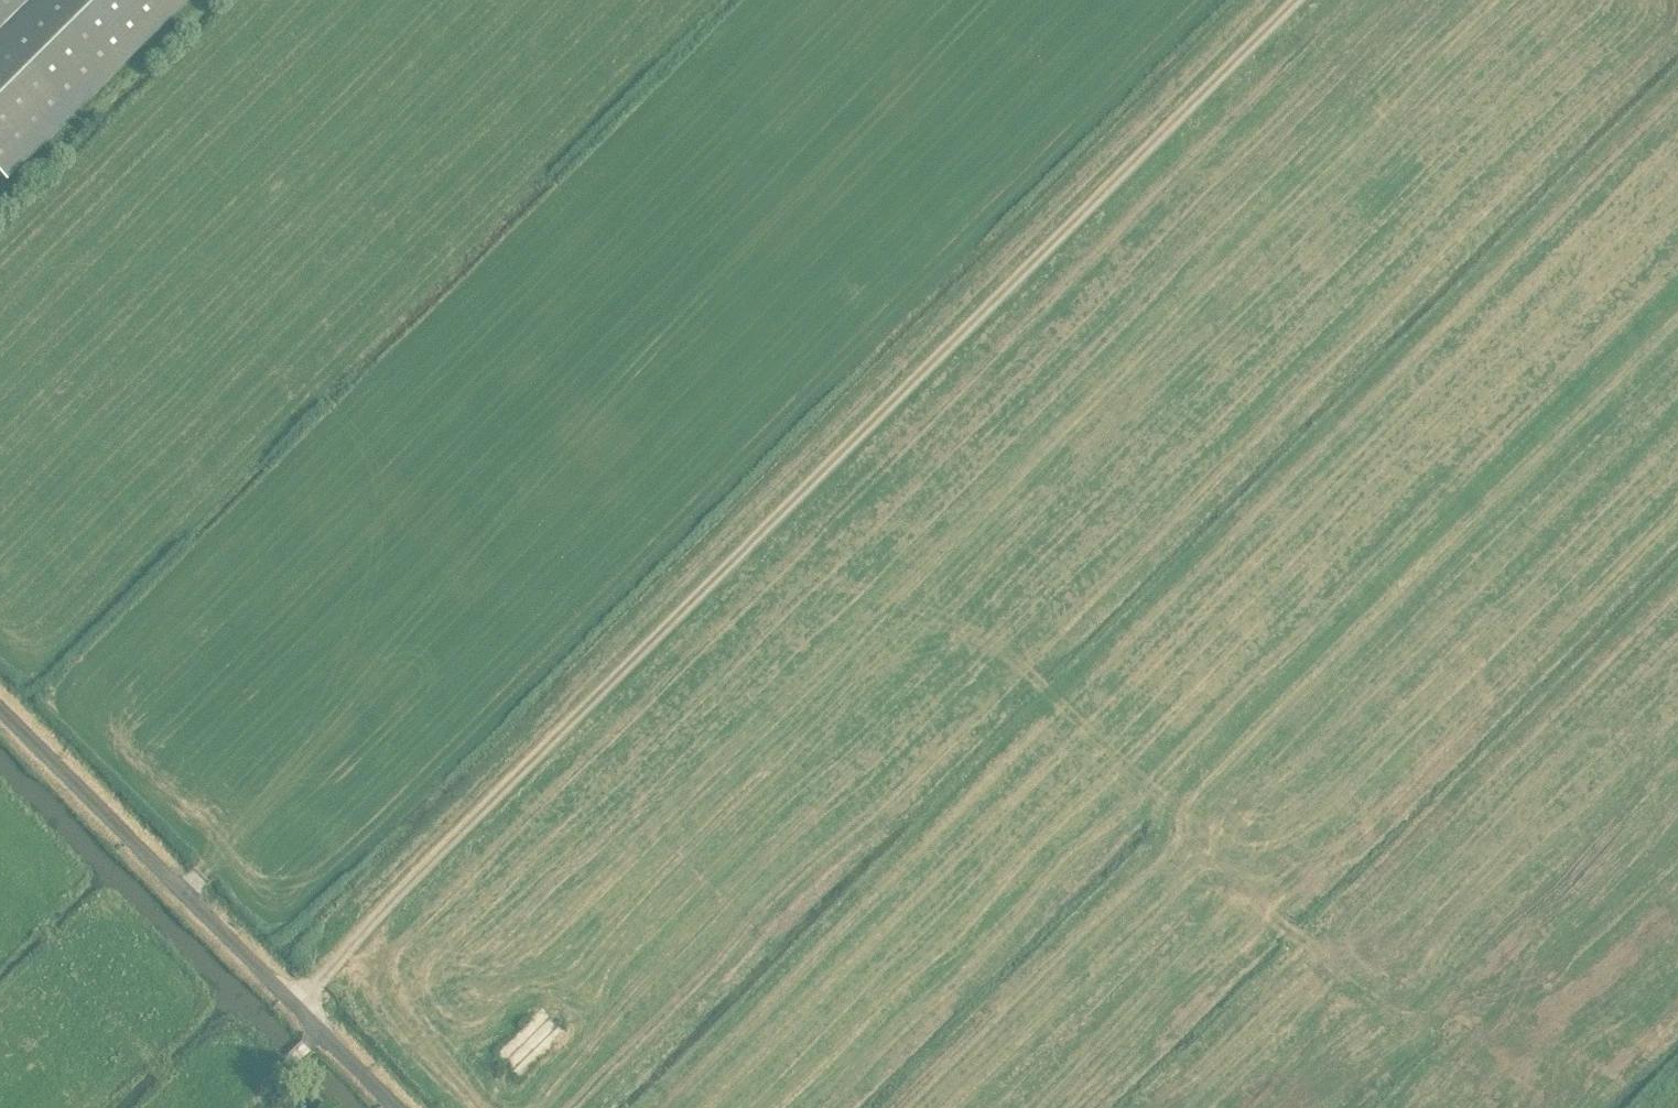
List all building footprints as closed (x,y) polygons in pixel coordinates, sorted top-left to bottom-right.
[(5,181),(67,119),(188,0),(0,0),(0,176),(5,181)] [(567,1033),(542,1008),(495,1054),(520,1080),(567,1033)]
